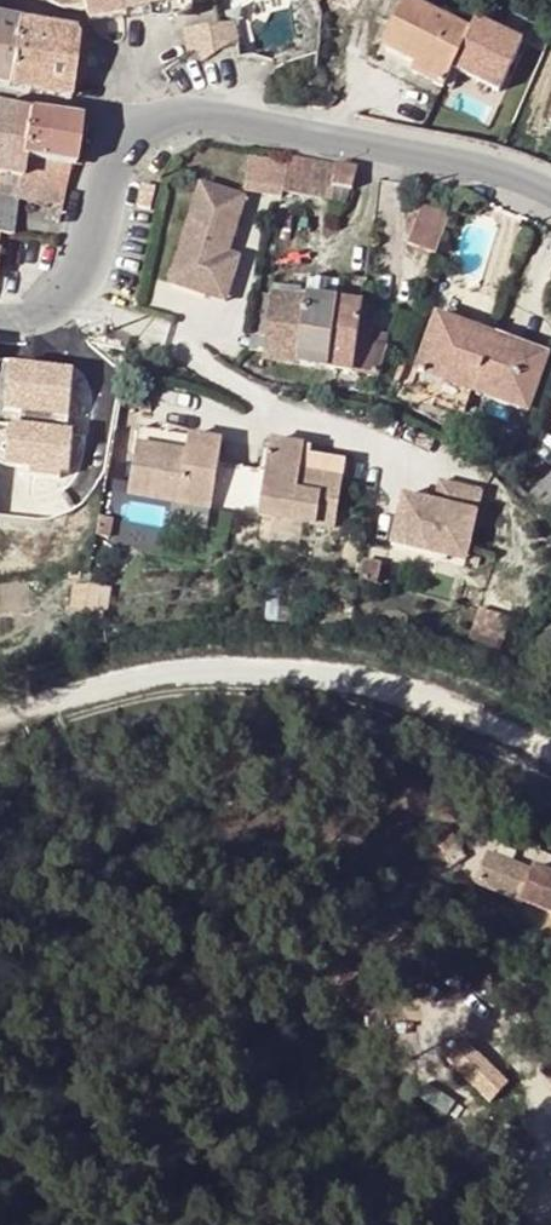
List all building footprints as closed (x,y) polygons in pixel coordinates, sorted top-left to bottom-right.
[(48,2),(63,9),(86,13),(87,25),(122,19),(124,18),(121,0),(47,0),(48,2)] [(124,18),(213,3),(212,0),(121,0),(124,18)] [(403,2),(380,49),(415,65),(411,73),(441,89),(468,34),(403,2)] [(10,88),(17,24),(0,20),(0,85),(10,88)] [(10,88),(36,94),(47,28),(17,24),(10,88)] [(224,49),(236,49),(233,24),(217,27),(185,32),(188,55),(224,49)] [(59,30),(47,28),(36,94),(69,98),(74,58),(84,59),(86,50),(76,43),(76,40),(72,32),(59,30)] [(376,56),(411,73),(415,65),(380,49),(376,56)] [(315,74),(331,83),(340,70),(315,58),(315,74)] [(161,74),(171,90),(187,78),(177,64),(161,74)] [(11,235),(16,201),(22,159),(20,159),(27,114),(0,109),(0,179),(0,178),(11,179),(8,198),(0,196),(0,234),(11,235)] [(22,159),(49,163),(57,118),(27,114),(20,159),(22,159)] [(57,118),(49,163),(69,166),(72,167),(78,121),(57,118)] [(271,182),(284,184),(288,158),(275,156),(271,182)] [(282,194),(313,200),(320,164),(288,158),(284,184),(282,194)] [(22,159),(16,201),(61,206),(69,166),(49,163),(22,159)] [(313,200),(332,203),(339,167),(320,164),(313,200)] [(344,205),(353,188),(357,171),(339,167),(332,203),(344,205)] [(157,186),(141,182),(136,205),(152,209),(157,186)] [(245,196),(201,182),(194,203),(240,217),(245,196)] [(240,217),(194,203),(169,287),(225,304),(239,255),(228,252),(240,217)] [(329,219),(336,220),(344,205),(332,203),(329,219)] [(279,206),(269,262),(284,264),(294,208),(279,206)] [(447,224),(420,214),(408,248),(436,258),(447,224)] [(337,306),(362,309),(366,281),(346,279),(346,287),(341,287),(337,306)] [(341,287),(309,282),(308,295),(307,302),(337,306),(341,287)] [(270,298),(307,302),(308,295),(271,291),(270,298)] [(307,302),(270,298),(256,296),(247,356),(327,369),(337,306),(307,302)] [(376,311),(362,309),(337,306),(327,369),(378,377),(382,359),(369,357),(372,336),(376,311)] [(410,319),(391,316),(387,339),(386,341),(404,345),(410,319)] [(490,344),(463,335),(464,329),(437,320),(418,373),(472,392),(490,344)] [(490,344),(492,339),(464,329),(463,335),(490,344)] [(386,341),(387,339),(372,336),(369,357),(382,359),(386,341)] [(518,353),(520,349),(492,339),(490,344),(518,353)] [(65,365),(67,344),(48,342),(46,364),(65,365)] [(547,359),(520,349),(518,353),(490,344),(472,392),(528,412),(547,359)] [(465,412),(472,392),(418,373),(410,392),(465,412)] [(71,472),(71,428),(6,428),(6,472),(71,472)] [(131,449),(182,457),(185,438),(134,430),(131,449)] [(182,457),(131,449),(122,494),(205,510),(220,440),(186,433),(185,438),(182,457)] [(331,534),(339,490),(296,483),(299,463),(301,454),(267,448),(254,520),(331,534)] [(296,483),(339,490),(343,472),(299,463),(296,483)] [(550,477),(528,497),(550,523),(550,477)] [(433,516),(453,523),(460,503),(440,496),(433,516)] [(433,516),(402,506),(387,544),(458,569),(480,509),(460,503),(453,523),(433,516)] [(455,579),(458,569),(387,544),(383,554),(455,579)] [(550,630),(533,640),(543,657),(550,652),(550,631),(550,630)] [(467,858),(453,834),(437,844),(451,868),(467,858)] [(475,884),(519,903),(515,913),(550,928),(550,875),(535,868),(532,875),(487,856),(475,884)] [(474,1035),(465,1044),(508,1087),(517,1077),(474,1035)] [(489,1105),(508,1087),(465,1044),(445,1063),(489,1105)]
